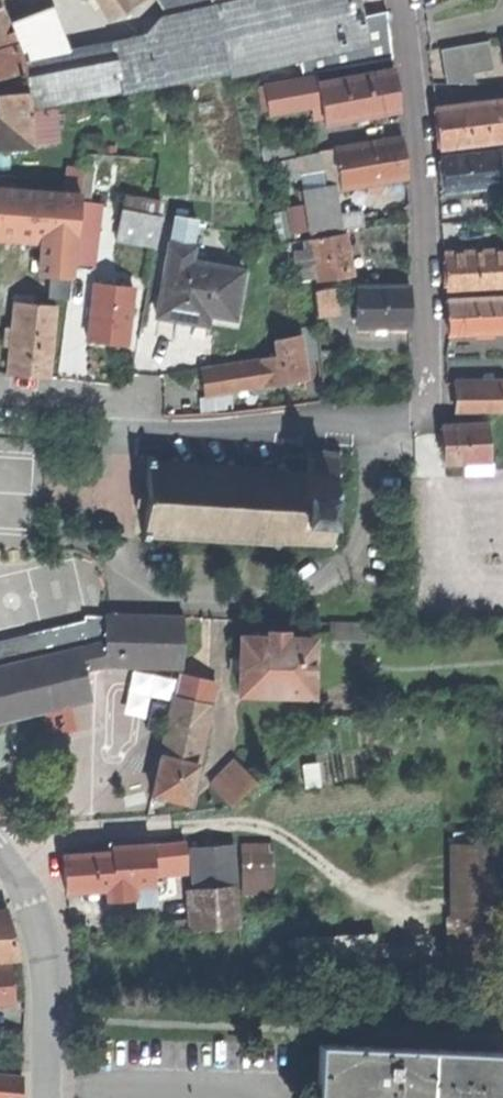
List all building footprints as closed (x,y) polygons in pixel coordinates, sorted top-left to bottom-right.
[(142,0),(98,0),(110,20),(130,8),(132,11),(137,8),(135,5),(142,0)] [(164,14),(211,3),(210,0),(156,0),(164,14)] [(360,0),(235,0),(214,5),(230,74),(317,55),(320,69),(366,60),(363,45),(370,43),(364,17),(361,6),(360,0)] [(20,60),(25,59),(29,109),(119,91),(153,86),(153,87),(229,73),(211,6),(161,17),(143,37),(66,51),(50,7),(11,22),(13,32),(20,60)] [(33,153),(20,60),(13,32),(10,34),(0,11),(0,94),(0,95),(0,100),(4,122),(0,123),(0,152),(33,153)] [(386,12),(364,17),(370,43),(374,60),(392,57),(386,12)] [(489,41),(439,48),(447,83),(475,85),(472,74),(495,69),(489,41)] [(394,68),(318,83),(316,76),(265,86),(269,111),(321,101),(325,124),(387,111),(399,109),(394,68)] [(502,142),(502,101),(437,109),(439,128),(442,149),(502,142)] [(335,148),(323,150),(326,167),(338,166),(341,189),(394,180),(407,178),(402,136),(335,148)] [(265,161),(293,155),(290,140),(262,147),(265,161)] [(499,148),(500,151),(442,159),(444,178),(446,193),(502,187),(502,148),(499,148)] [(67,301),(72,268),(80,202),(82,186),(84,170),(71,168),(67,196),(0,191),(0,236),(55,239),(49,299),(67,301)] [(330,173),(324,173),(326,187),(303,191),(310,230),(340,225),(330,173)] [(100,204),(80,202),(72,268),(92,270),(100,204)] [(123,208),(120,224),(158,231),(161,216),(123,208)] [(154,247),(158,231),(120,224),(117,239),(154,247)] [(349,255),(344,233),(304,242),(306,253),(296,255),(299,269),(316,266),(320,284),(354,276),(349,255)] [(169,243),(167,257),(189,261),(191,247),(169,243)] [(502,289),(502,250),(446,253),(447,268),(448,292),(502,289)] [(198,313),(233,318),(241,271),(189,261),(167,257),(157,315),(172,318),(196,323),(198,313)] [(106,342),(126,344),(132,287),(93,284),(91,306),(90,319),(88,340),(106,342)] [(410,314),(410,285),(357,285),(357,327),(410,327),(410,314)] [(318,315),(337,313),(334,288),(315,291),(318,315)] [(449,300),(449,316),(450,334),(502,332),(502,298),(449,300)] [(49,379),(56,307),(15,303),(8,375),(15,375),(49,379)] [(320,356),(317,323),(298,329),(299,337),(275,340),(278,356),(208,369),(210,384),(212,395),(267,386),(306,377),(303,360),(320,356)] [(502,414),(502,384),(461,384),(461,394),(461,414),(502,414)] [(468,471),(491,470),(488,423),(443,425),(444,444),(445,460),(457,460),(457,465),(467,466),(468,471)] [(336,545),(332,541),(333,526),(340,526),(340,520),(333,520),(335,499),(342,500),(342,493),(335,493),(336,476),(341,477),(341,473),(337,473),(338,454),(325,453),(325,449),(323,449),(323,453),(312,452),(307,449),(302,453),(305,456),(283,455),(282,465),(278,464),(278,470),(233,467),(233,461),(228,460),(227,466),(178,464),(178,459),(172,458),(172,463),(154,462),(154,456),(148,456),(147,488),(138,488),(137,507),(146,508),(144,540),(150,540),(150,535),(274,542),(273,548),(279,548),(280,541),(328,543),(332,549),(336,545)] [(91,702),(84,672),(106,667),(181,668),(184,618),(108,616),(107,623),(86,622),(81,622),(81,621),(38,630),(39,634),(44,656),(0,667),(0,724),(91,702)] [(321,625),(320,639),(365,640),(365,626),(321,625)] [(240,692),(312,695),(314,640),(285,639),(285,633),(270,633),(270,638),(242,637),(241,664),(240,692)] [(44,656),(39,634),(0,644),(0,667),(44,656)] [(182,801),(191,794),(211,707),(175,699),(154,794),(182,801)] [(148,730),(163,733),(169,705),(155,702),(148,730)] [(211,785),(232,806),(233,807),(258,782),(237,761),(211,785)] [(187,859),(185,842),(162,844),(152,845),(152,843),(112,846),(112,851),(63,854),(67,891),(91,889),(108,888),(108,898),(156,896),(154,865),(181,863),(187,859)] [(244,844),(244,855),(272,855),(272,844),(244,844)] [(233,845),(192,848),(197,916),(188,917),(189,929),(239,926),(233,845)] [(502,982),(502,847),(452,846),(452,914),(453,976),(298,976),(298,982),(502,982)] [(245,873),(273,872),(272,855),(244,855),(245,873)] [(274,891),(273,872),(245,873),(246,891),(274,891)] [(19,960),(11,921),(0,922),(0,961),(19,960)] [(15,1002),(12,967),(0,968),(0,1004),(15,1002)] [(318,1097),(502,1097),(502,1053),(321,1045),(318,1097)] [(23,1077),(0,1074),(0,1097),(21,1097),(23,1077)]
